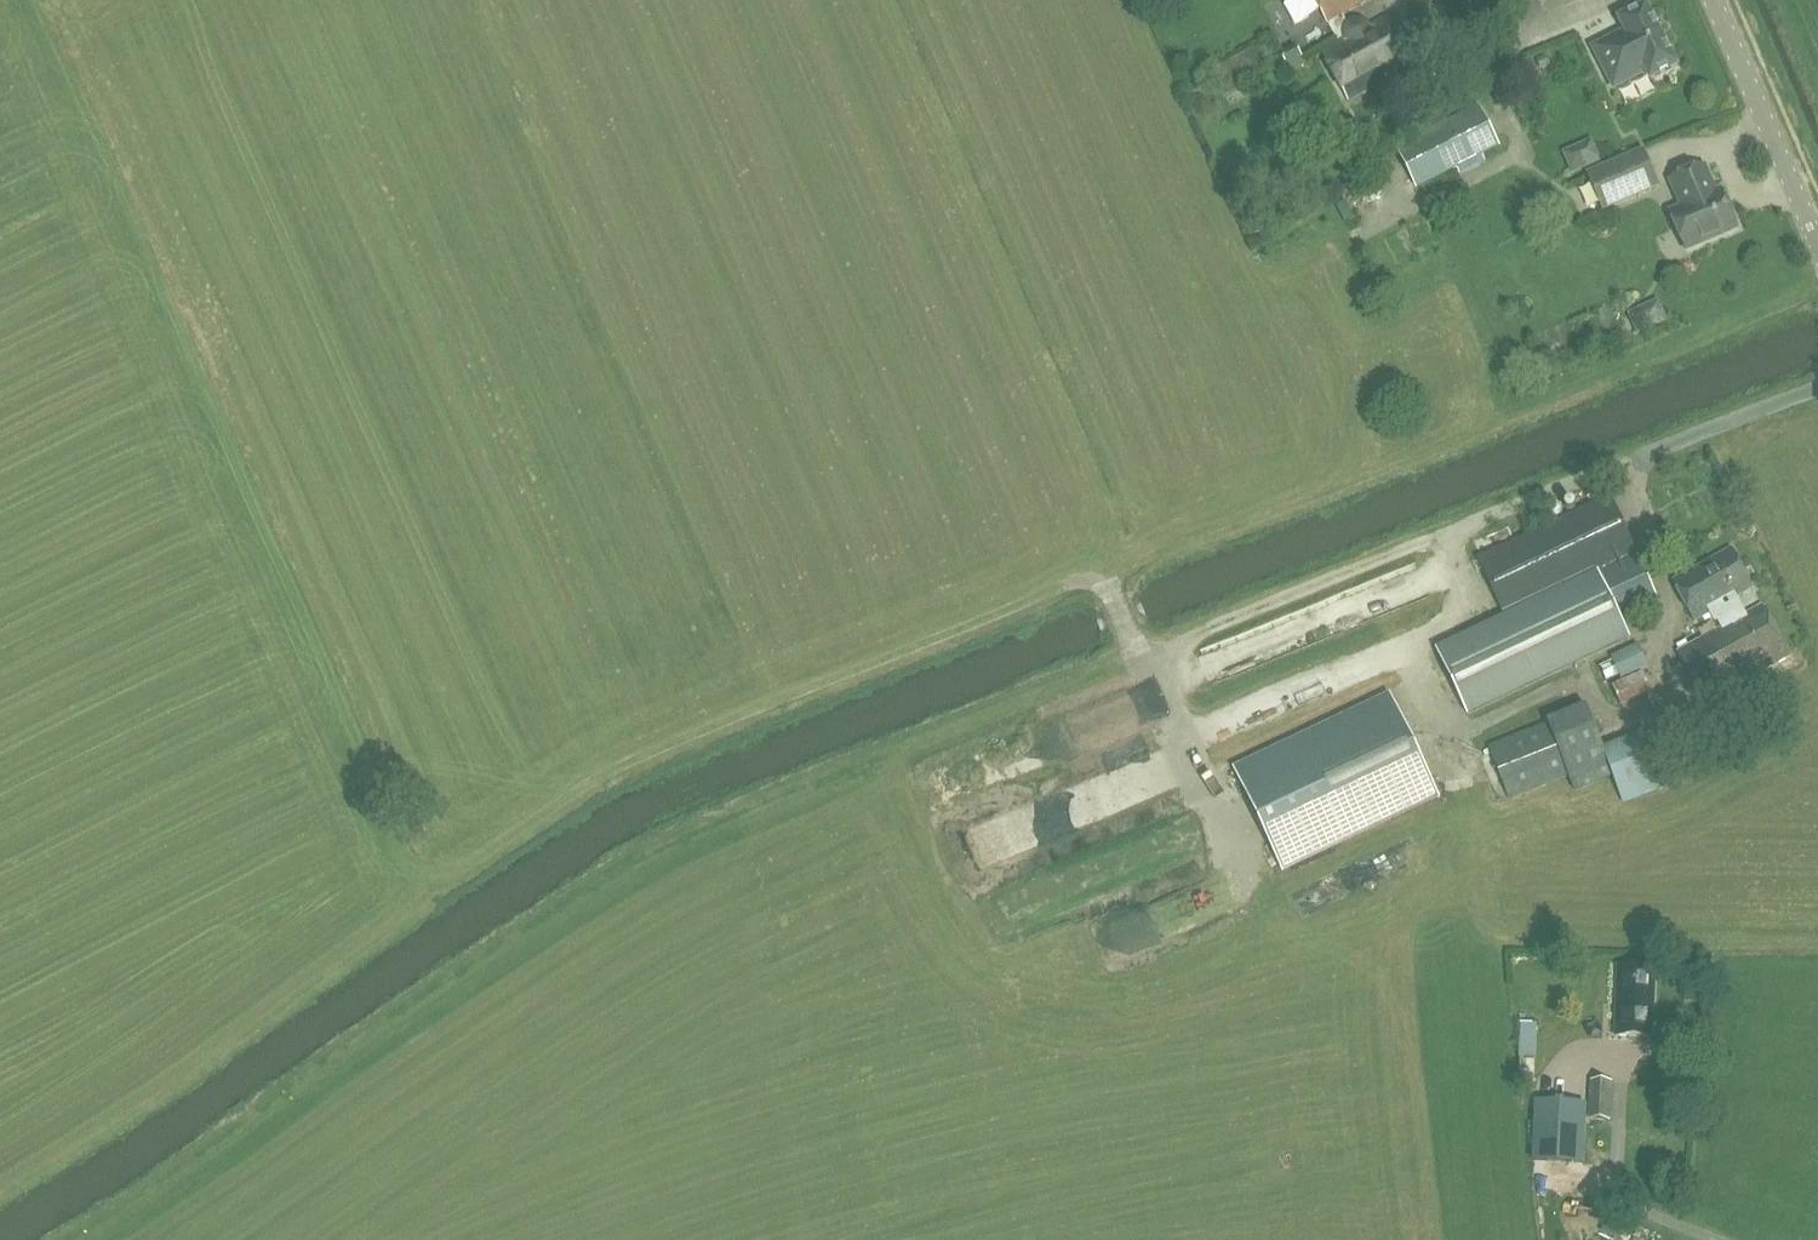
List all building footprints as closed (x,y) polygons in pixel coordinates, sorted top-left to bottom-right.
[(1326,23),(1327,22),(1339,42),(1345,39),(1344,32),(1347,25),(1341,14),(1366,0),(1314,0),(1326,23)] [(1650,79),(1676,65),(1646,6),(1620,19),(1626,31),(1594,48),(1614,88),(1646,71),(1650,79)] [(1348,100),(1413,64),(1386,16),(1369,26),(1367,24),(1366,23),(1365,22),(1362,21),(1360,20),(1358,20),(1355,20),(1354,20),(1351,22),(1348,23),(1347,25),(1344,32),(1345,39),(1339,42),(1321,53),(1348,100)] [(1303,57),(1296,44),(1280,53),(1287,66),(1303,57)] [(1254,47),(1211,71),(1225,96),(1251,82),(1247,73),(1264,64),(1254,47)] [(1545,55),(1536,59),(1540,69),(1549,66),(1545,55)] [(1400,152),(1418,187),(1498,146),(1480,111),(1400,152)] [(1562,152),(1571,173),(1601,160),(1592,138),(1562,152)] [(1603,209),(1658,186),(1643,150),(1588,174),(1603,209)] [(1380,161),(1352,186),(1363,198),(1390,173),(1380,161)] [(1737,227),(1722,191),(1716,194),(1704,166),(1670,180),(1682,208),(1671,213),(1686,249),(1737,227)] [(1659,300),(1627,313),(1637,335),(1668,321),(1659,300)] [(1478,560),(1505,617),(1437,649),(1467,716),(1632,637),(1624,619),(1659,603),(1609,498),(1478,560)] [(1705,703),(1790,656),(1762,605),(1745,614),(1735,596),(1753,587),(1731,548),(1671,581),(1694,620),(1709,612),(1712,616),(1714,615),(1721,627),(1677,652),(1705,703)] [(1619,674),(1621,679),(1648,665),(1638,644),(1612,656),(1613,660),(1600,666),(1606,680),(1619,674)] [(1622,705),(1652,692),(1642,672),(1613,685),(1622,705)] [(1389,695),(1235,768),(1283,870),(1437,797),(1389,695)] [(1575,789),(1614,774),(1626,804),(1680,783),(1669,755),(1701,746),(1695,722),(1660,733),(1659,728),(1605,750),(1588,707),(1490,745),(1510,799),(1569,776),(1575,789)] [(1652,1037),(1654,967),(1618,966),(1616,1036),(1652,1037)] [(1524,1017),(1525,1067),(1538,1067),(1536,1016),(1524,1017)] [(1591,1080),(1589,1119),(1611,1120),(1612,1081),(1591,1080)] [(1588,1119),(1589,1106),(1538,1102),(1534,1164),(1585,1168),(1588,1119)]
